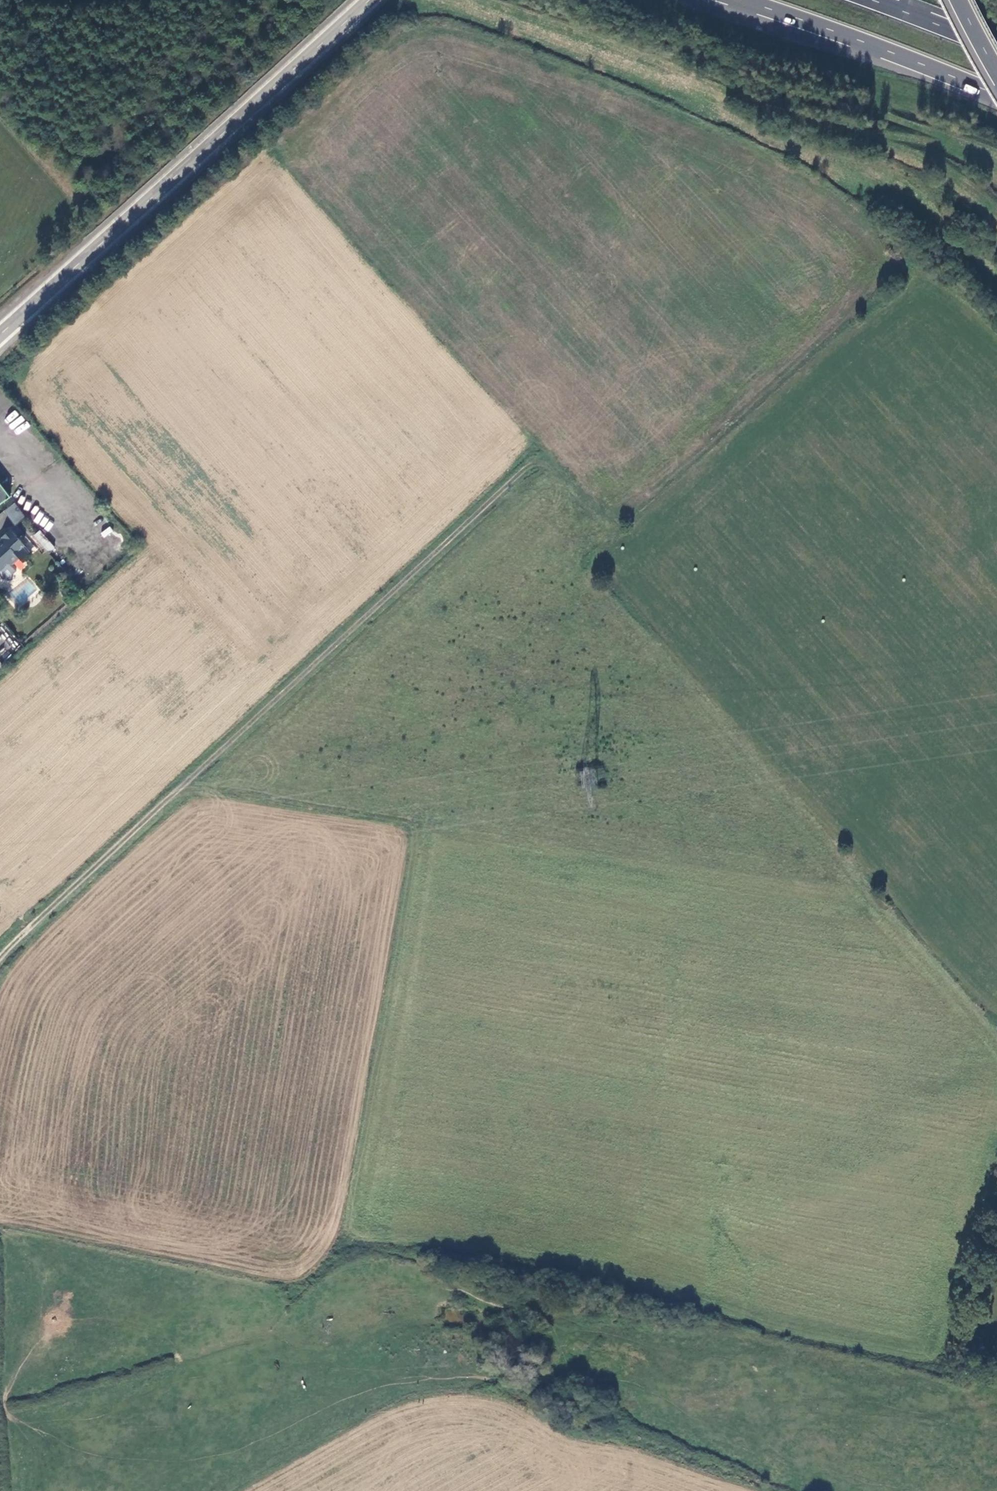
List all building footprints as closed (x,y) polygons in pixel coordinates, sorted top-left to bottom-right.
[(14,495),(0,477),(0,505),(14,495)] [(18,501),(8,509),(19,523),(29,515),(18,501)] [(5,577),(13,578),(13,573),(18,569),(18,566),(15,562),(21,557),(23,559),(30,552),(24,546),(26,544),(12,528),(3,537),(4,538),(0,541),(0,572),(1,572),(5,577)] [(30,533),(25,538),(34,549),(40,544),(30,533)]
